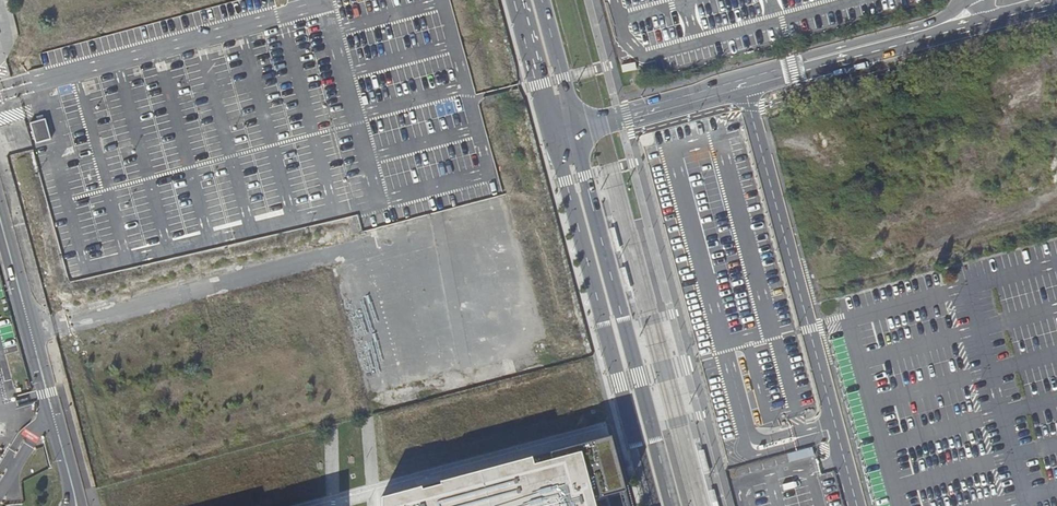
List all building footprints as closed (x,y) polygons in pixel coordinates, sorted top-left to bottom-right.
[(45,118),(30,122),(36,143),(51,139),(45,118)] [(609,228),(615,252),(621,250),(615,227),(609,228)] [(620,268),(626,291),(632,290),(625,267),(620,268)] [(551,452),(533,457),(440,481),(422,486),(383,497),(383,505),(629,505),(624,489),(610,437),(551,452)] [(709,473),(703,450),(697,451),(703,475),(709,473)] [(713,489),(708,491),(712,505),(718,505),(713,489)]
